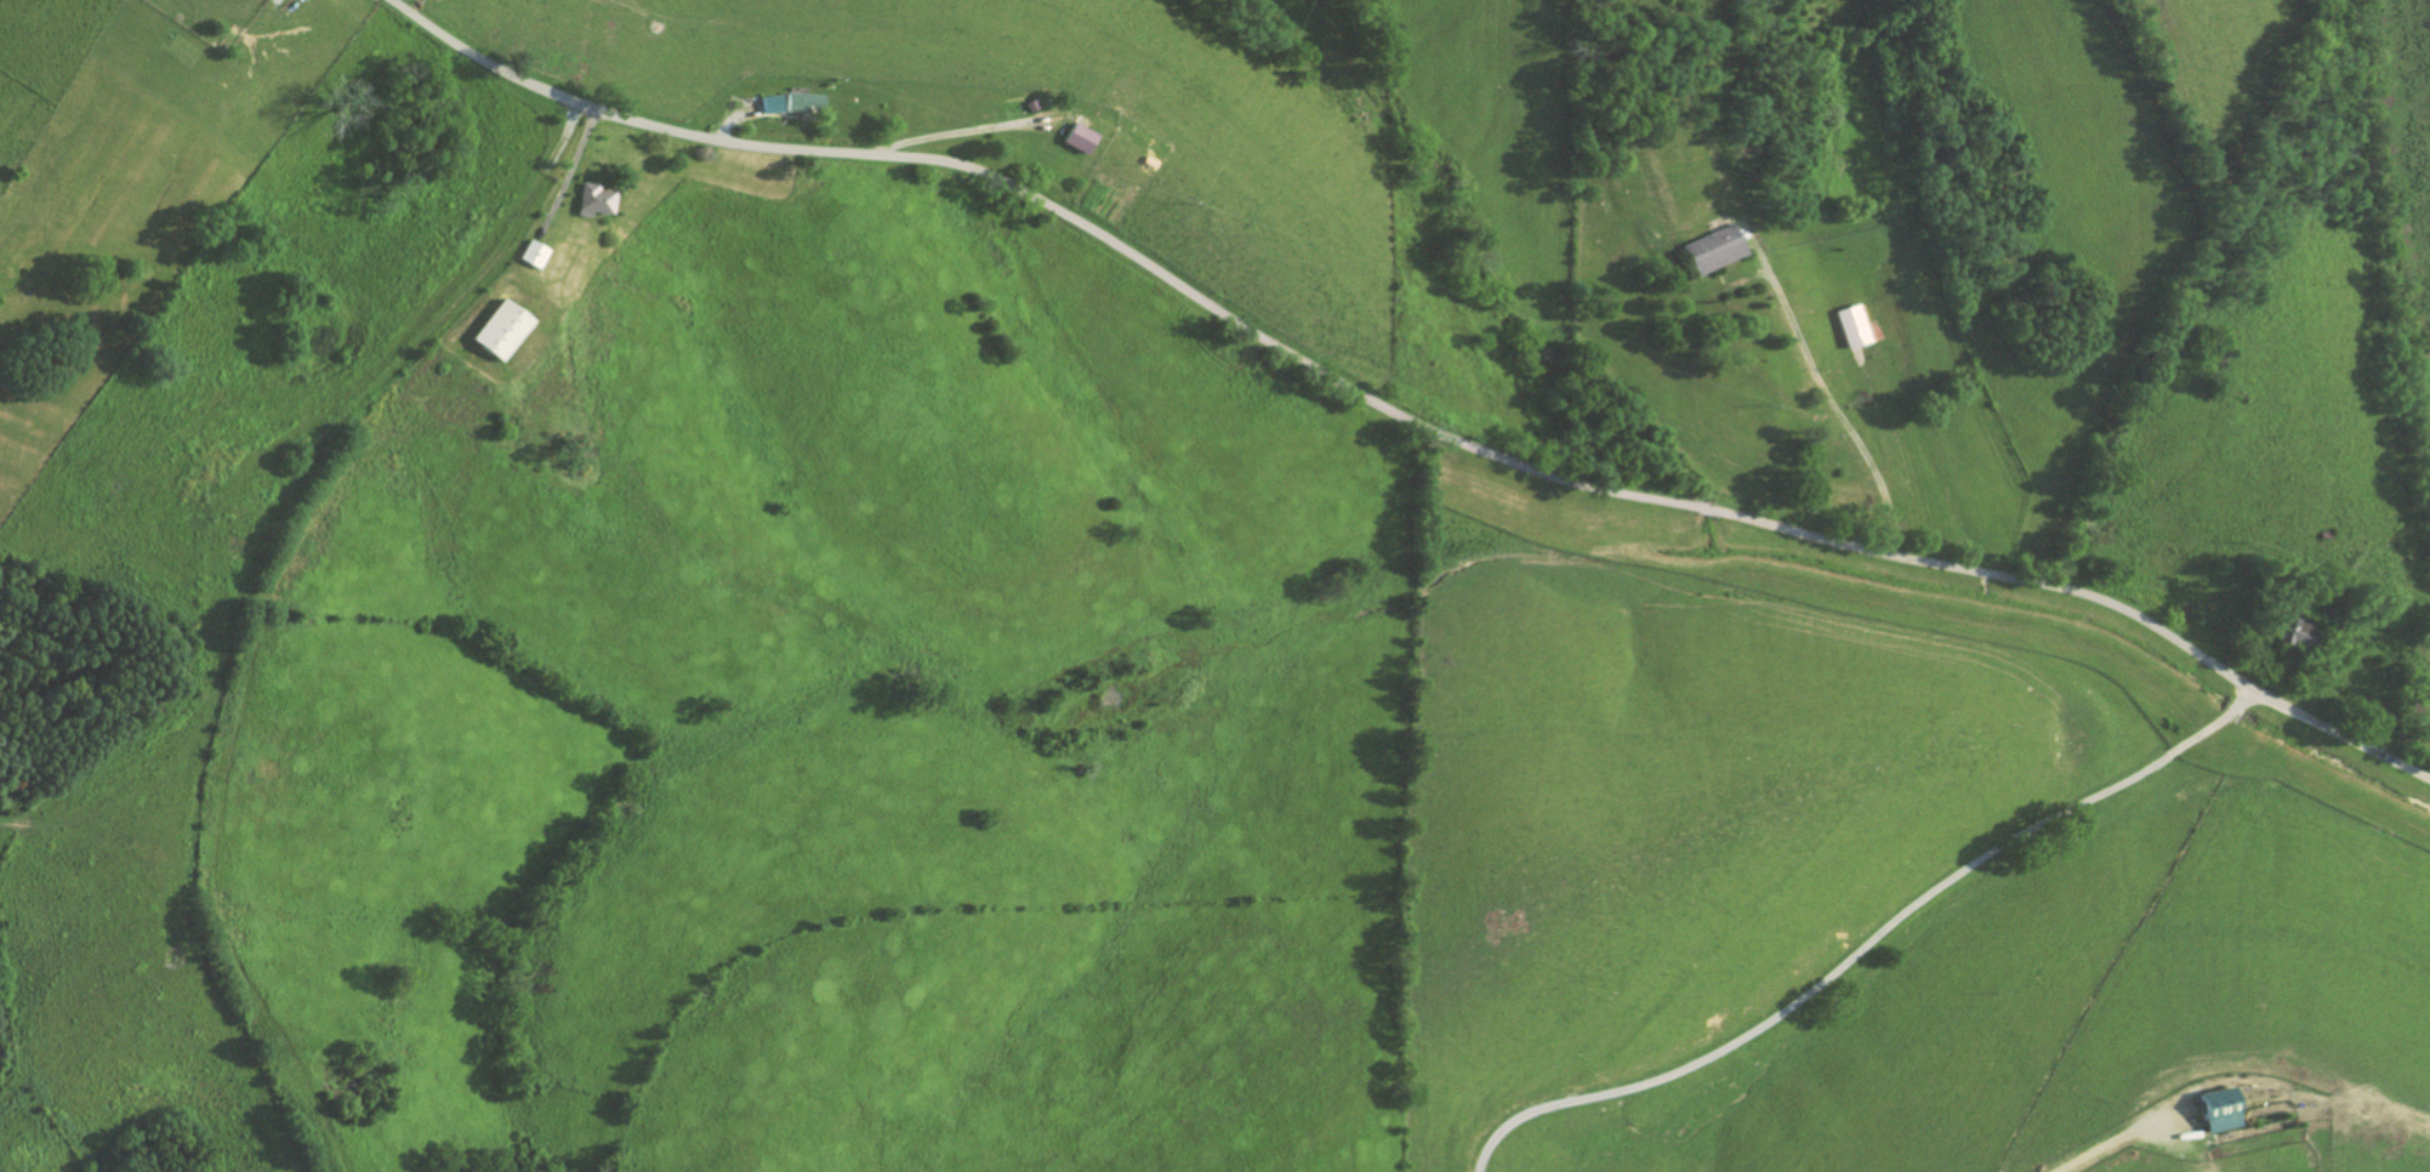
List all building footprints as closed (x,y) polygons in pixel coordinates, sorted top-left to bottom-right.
[(825,94),(788,93),(787,114),(825,115),(825,94)] [(762,97),(765,113),(785,110),(783,94),(762,97)] [(1099,135),(1074,121),(1064,140),(1089,154),(1099,135)] [(618,186),(584,184),(582,215),(594,216),(595,212),(617,214),(618,186)] [(1750,254),(1737,223),(1688,244),(1701,275),(1750,254)] [(537,320),(508,297),(477,338),(506,361),(537,320)] [(1840,309),(1849,348),(1873,343),(1864,304),(1840,309)]
